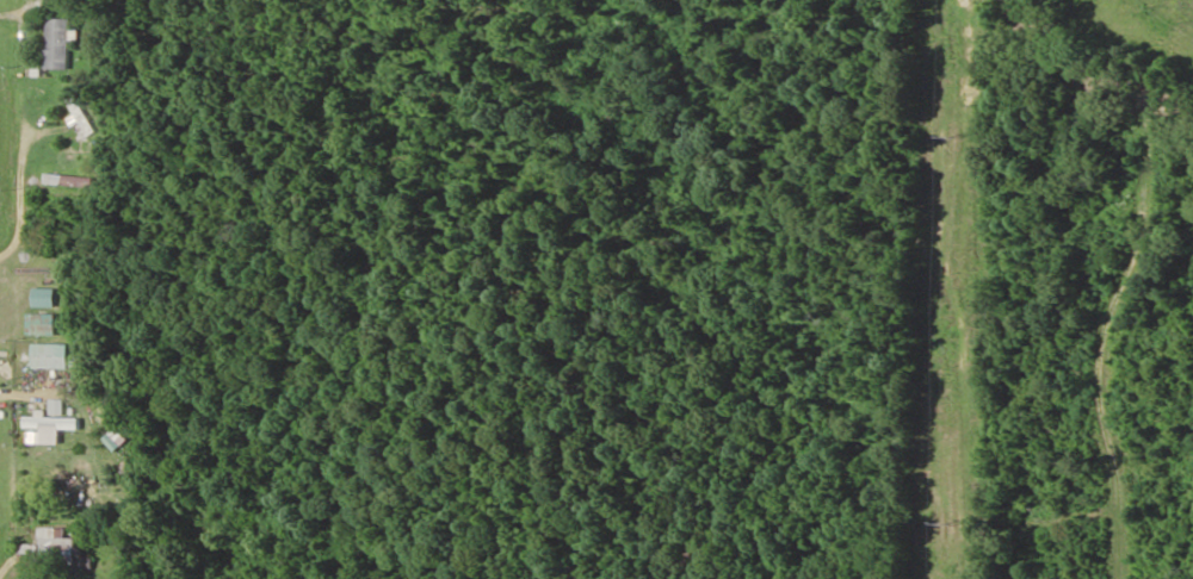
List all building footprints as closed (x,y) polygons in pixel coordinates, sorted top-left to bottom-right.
[(72,70),(72,19),(47,19),(47,70),(72,70)] [(59,314),(29,314),(29,337),(59,337),(59,314)] [(72,369),(72,345),(35,345),(35,369),(72,369)] [(53,418),(26,418),(26,429),(50,429),(50,438),(61,438),(61,431),(82,431),(82,419),(65,419),(65,400),(53,400),(53,418)] [(76,538),(64,538),(64,528),(39,528),(39,544),(21,544),(21,564),(75,565),(76,538)]
